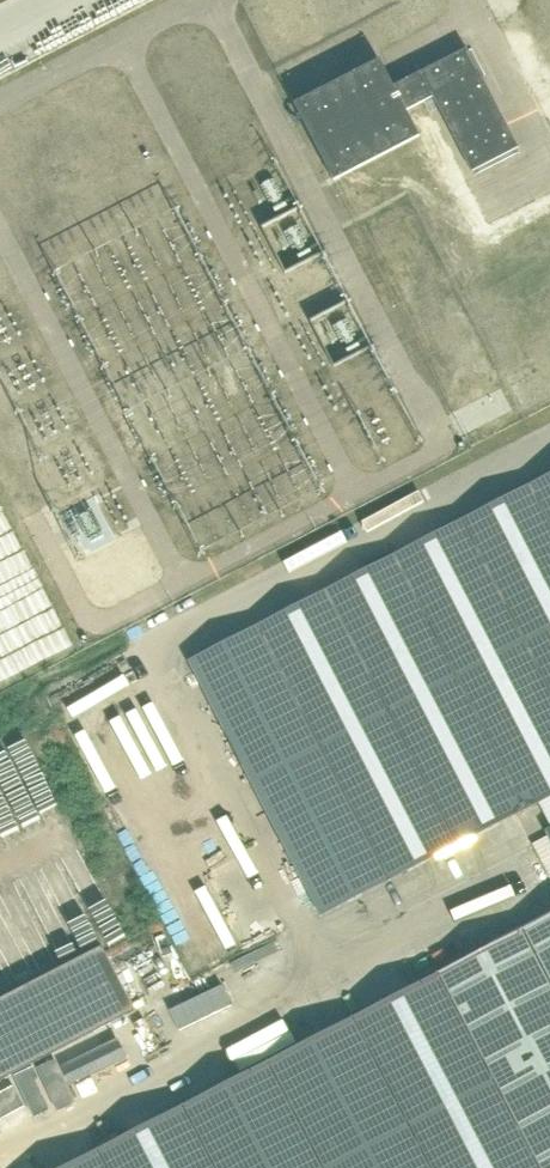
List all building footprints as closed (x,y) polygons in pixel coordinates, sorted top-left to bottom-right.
[(378,74),(305,113),(338,177),(410,139),(400,119),(435,101),(473,176),(519,152),(470,54),(389,95),(378,74)] [(288,289),(325,269),(313,247),(276,267),(288,289)] [(189,664),(320,916),(538,805),(549,827),(549,476),(189,664)] [(143,823),(160,854),(198,834),(180,802),(143,823)] [(183,884),(179,874),(144,890),(179,967),(258,931),(227,864),(183,884)] [(66,1167),(549,1167),(549,918),(66,1167)] [(136,1010),(102,944),(0,997),(0,1080),(136,1010)]
